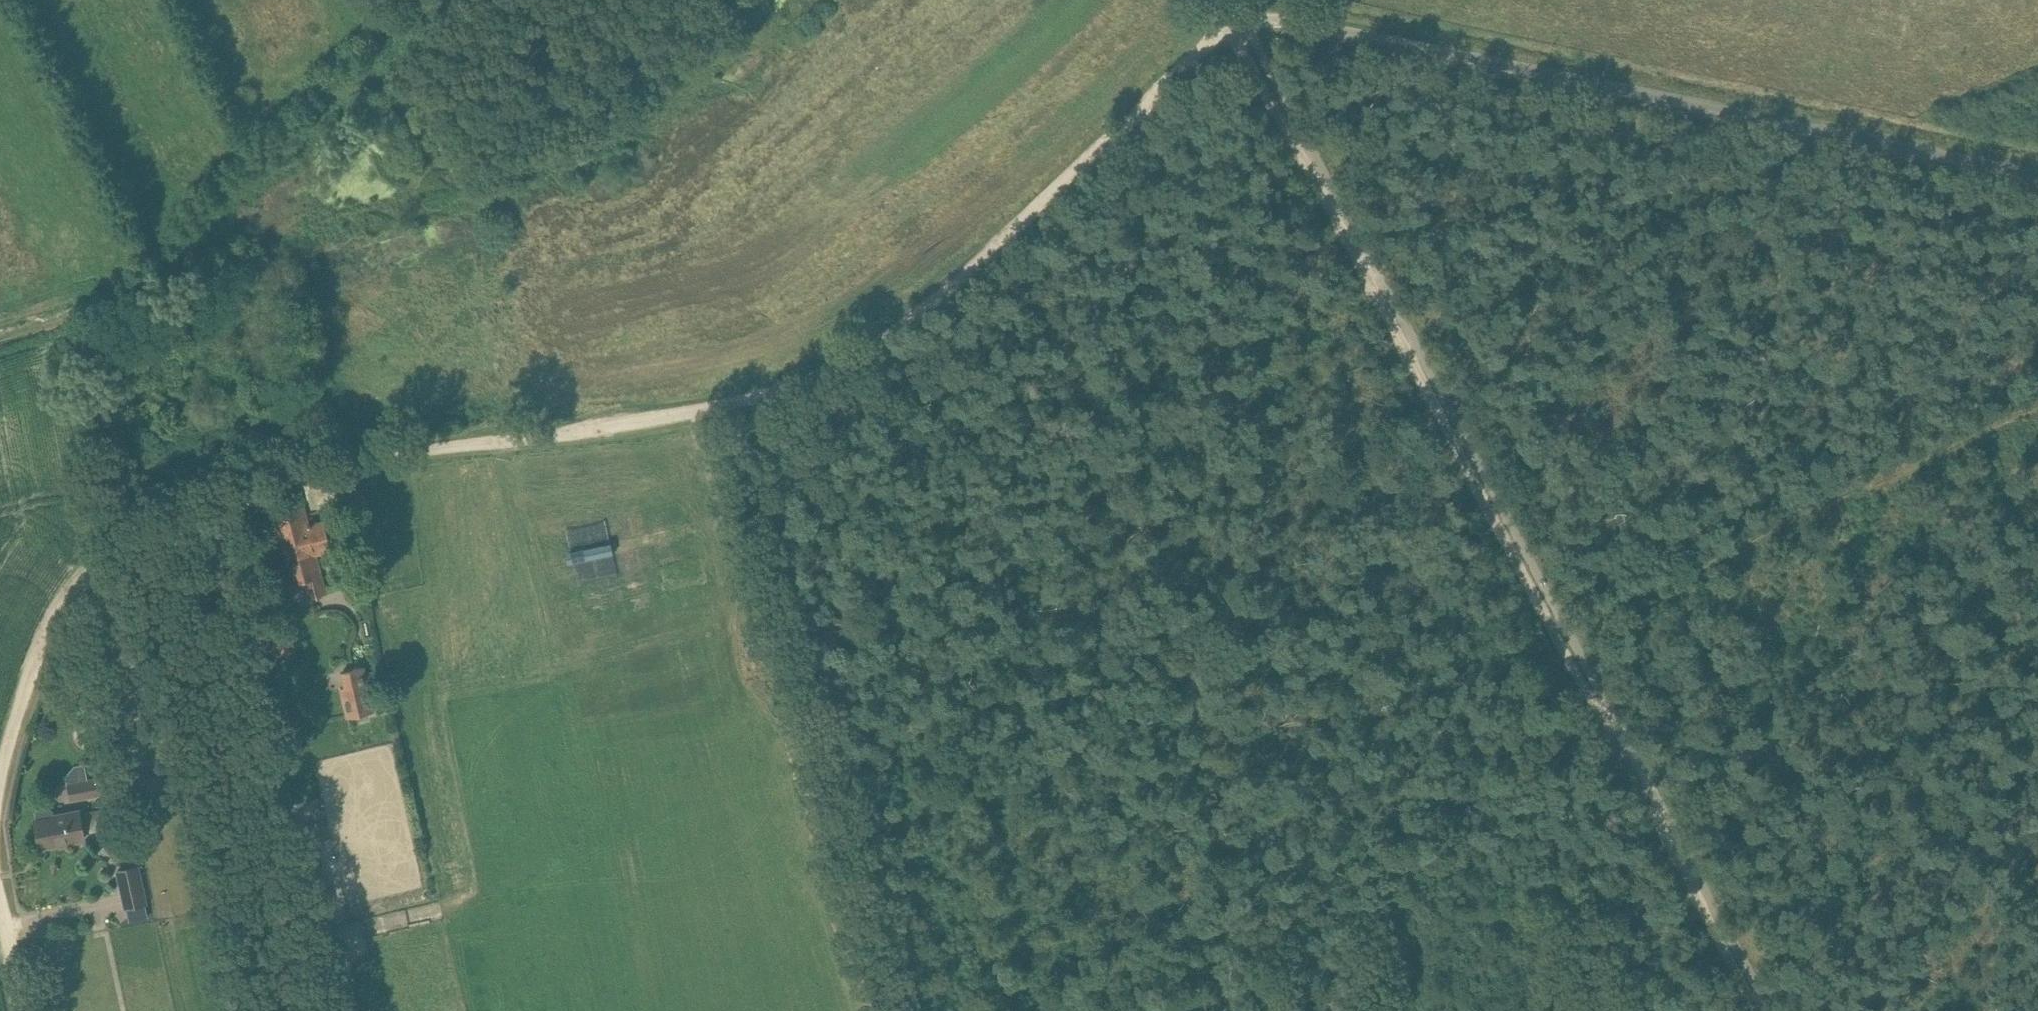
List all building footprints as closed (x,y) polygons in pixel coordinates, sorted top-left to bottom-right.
[(287,539),(281,540),(291,584),(304,581),(308,596),(324,592),(315,554),(330,550),(324,522),(311,524),(311,523),(308,524),(304,508),(281,513),(287,539)] [(280,633),(270,652),(277,656),(287,637),(280,633)] [(340,687),(346,717),(374,710),(364,665),(341,671),(344,687),(340,687)] [(67,772),(68,784),(72,800),(100,794),(97,778),(89,780),(85,762),(75,763),(67,772)] [(35,810),(37,819),(35,819),(41,847),(84,839),(79,811),(58,815),(54,810),(53,809),(49,806),(46,804),(41,805),(39,806),(35,810)] [(113,825),(110,807),(88,812),(91,829),(113,825)] [(145,903),(137,866),(118,870),(126,908),(145,903)]
